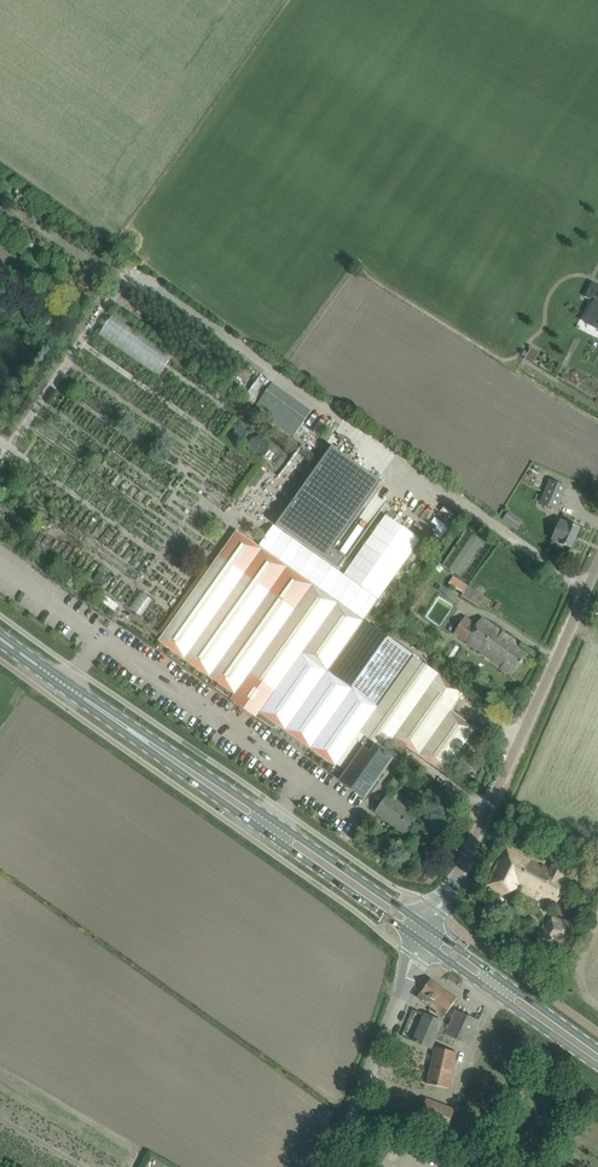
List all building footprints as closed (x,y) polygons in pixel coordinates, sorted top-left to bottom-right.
[(585,296),(597,303),(590,320),(597,324),(597,285),(592,282),(585,296)] [(540,352),(532,346),(527,354),(535,360),(540,352)] [(332,445),(276,525),(338,570),(347,558),(334,549),(382,481),(332,445)] [(550,480),(540,502),(557,509),(567,487),(550,480)] [(508,515),(504,520),(511,525),(515,520),(508,515)] [(581,528),(570,523),(562,520),(561,519),(552,539),(559,542),(572,548),(581,528)] [(237,530),(159,640),(219,683),(216,688),(235,701),(238,697),(235,694),(237,692),(262,709),(260,712),(257,710),(253,714),(273,728),(276,723),(336,766),(337,765),(343,769),(367,736),(385,750),(388,746),(393,739),(394,737),(445,773),(447,770),(455,776),(473,751),(465,745),(477,728),(451,710),(465,692),(445,678),(450,670),(436,660),(433,664),(435,666),(433,669),(414,656),(377,705),(328,670),(364,620),(258,545),(237,530)] [(462,595),(479,606),(483,601),(489,605),(492,601),(454,576),(449,582),(464,592),(462,595)] [(482,618),(477,625),(466,616),(454,634),(485,653),(503,667),(513,674),(528,654),(515,646),(518,642),(482,618)] [(377,705),(414,656),(379,631),(364,620),(328,670),(377,705)] [(384,751),(385,750),(367,736),(343,769),(350,774),(347,778),(367,793),(393,757),(384,751)] [(400,754),(405,748),(393,739),(388,746),(400,754)] [(405,833),(418,816),(388,795),(376,812),(405,833)] [(562,877),(567,868),(554,862),(551,869),(507,847),(487,885),(503,894),(507,886),(514,890),(519,880),(558,900),(569,880),(562,877)] [(545,923),(541,939),(567,945),(573,922),(551,917),(545,923)] [(443,1018),(457,998),(431,978),(417,997),(436,1011),(435,1012),(443,1018)] [(468,1044),(479,1020),(456,1010),(454,1015),(452,1019),(449,1025),(442,1041),(453,1046),(456,1039),(468,1044)] [(442,1041),(449,1025),(439,1021),(439,1020),(425,1014),(414,1040),(431,1048),(435,1038),(442,1041)] [(453,1072),(457,1052),(435,1047),(427,1084),(449,1088),(452,1072),(453,1072)] [(448,1127),(455,1109),(427,1099),(420,1117),(448,1127)] [(471,1134),(469,1140),(475,1143),(477,1137),(471,1134)]
